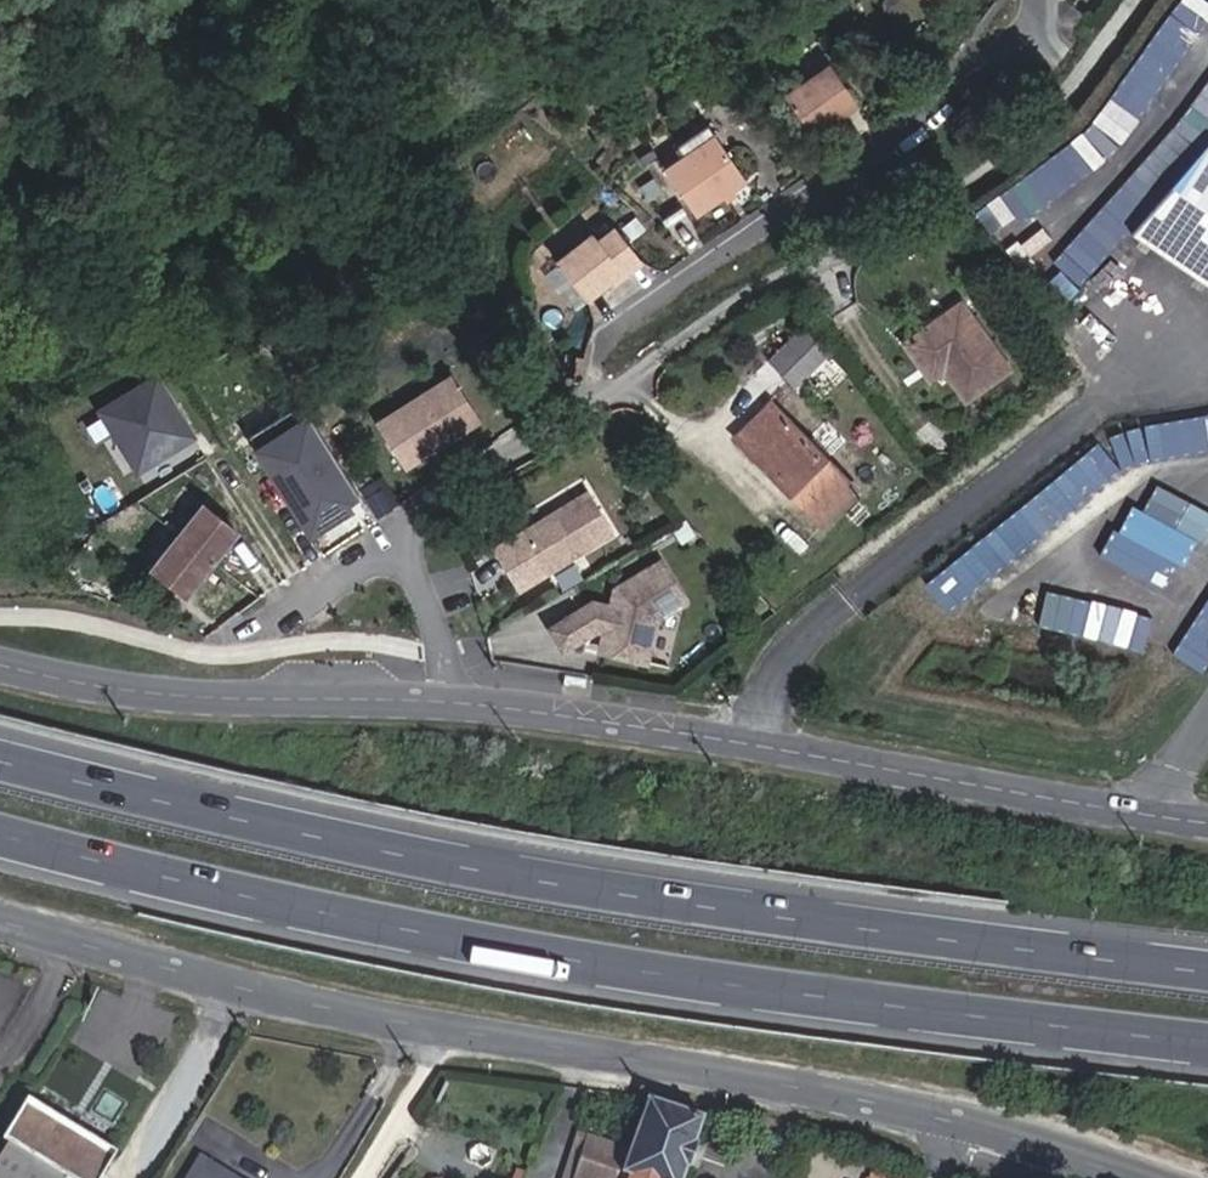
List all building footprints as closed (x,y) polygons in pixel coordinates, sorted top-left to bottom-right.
[(929,13),(936,8),(930,0),(919,0),(929,13)] [(1084,133),(973,206),(992,236),(1117,153),(1207,22),(1207,0),(1176,0),(1084,133)] [(859,107),(828,63),(787,92),(819,137),(859,107)] [(707,128),(683,146),(689,153),(712,135),(707,128)] [(732,192),(746,181),(712,135),(689,153),(665,171),(699,216),(723,198),(732,192)] [(1205,138),(1124,231),(1207,288),(1207,139),(1205,138)] [(726,202),(735,196),(732,192),(723,198),(726,202)] [(596,242),(591,234),(558,259),(572,278),(587,299),(639,259),(614,227),(596,242)] [(545,269),(559,287),(572,278),(558,259),(545,269)] [(613,287),(642,264),(639,259),(587,299),(589,300),(610,283),(613,287)] [(922,367),(936,358),(944,368),(965,398),(1006,368),(960,304),(906,343),(922,367)] [(794,385),(828,352),(803,327),(770,361),(794,385)] [(922,367),(930,378),(944,368),(936,358),(922,367)] [(401,465),(477,418),(450,373),(374,420),(401,465)] [(820,523),(855,488),(771,404),(736,438),(820,523)] [(193,435),(177,409),(171,412),(187,438),(193,435)] [(1207,444),(1207,416),(1193,418),(1197,445),(1207,444)] [(277,481),(286,469),(252,441),(243,453),(277,481)] [(612,528),(587,486),(492,543),(517,586),(612,528)] [(333,527),(348,516),(331,491),(316,500),(333,527)] [(1131,501),(1101,552),(1165,589),(1195,538),(1131,501)] [(186,592),(234,533),(202,505),(152,566),(186,592)] [(601,644),(646,655),(656,613),(685,596),(661,556),(616,583),(611,601),(593,597),(549,623),(561,644),(597,623),(605,625),(601,644)] [(1036,622),(1142,649),(1151,613),(1046,586),(1036,622)] [(1204,672),(1207,665),(1207,598),(1174,654),(1204,672)] [(685,1168),(688,1169),(696,1146),(693,1145),(703,1118),(648,1096),(628,1149),(620,1173),(618,1177),(682,1177),(685,1168)] [(80,1138),(29,1107),(0,1157),(0,1177),(92,1177),(106,1154),(80,1138)] [(582,1160),(576,1177),(618,1177),(620,1173),(628,1149),(590,1137),(570,1130),(562,1153),(582,1160)] [(554,1177),(576,1177),(582,1160),(562,1153),(554,1177)] [(201,1158),(195,1167),(214,1177),(235,1177),(201,1158)] [(195,1167),(189,1177),(214,1177),(195,1167)] [(872,1169),(868,1177),(882,1177),(884,1173),(872,1169)]
